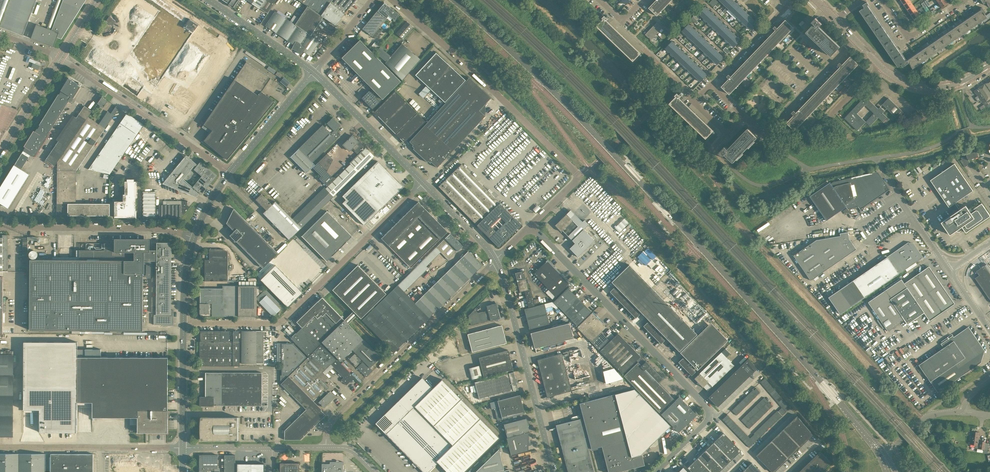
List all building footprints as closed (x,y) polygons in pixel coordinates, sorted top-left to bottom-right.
[(0,8),(0,27),(23,35),(36,0),(3,0),(0,8)] [(52,30),(36,24),(31,38),(53,47),(57,37),(61,39),(83,4),(86,0),(63,0),(52,30)] [(154,0),(133,0),(95,56),(159,100),(204,34),(154,0)] [(260,8),(267,13),(276,0),(247,0),(260,8)] [(332,0),(298,0),(321,15),(332,0)] [(323,17),(335,25),(344,14),(356,0),(332,0),(321,15),(321,16),(323,17)] [(655,0),(648,8),(656,16),(671,0),(655,0)] [(735,2),(733,0),(729,0),(724,5),(729,9),(735,2)] [(904,5),(907,9),(913,5),(910,1),(904,5)] [(377,11),(363,29),(372,36),(375,39),(382,30),(379,28),(389,15),(386,12),(390,7),(388,6),(384,2),(377,11)] [(733,13),(739,6),(735,2),(729,9),(733,13)] [(906,61),(900,52),(868,6),(869,5),(867,2),(862,5),(864,8),(863,8),(859,11),(898,67),(901,65),(903,67),(909,63),(913,69),(987,18),(984,14),(986,13),(982,7),(980,9),(981,10),(965,21),(907,60),(906,61)] [(907,9),(911,14),(916,10),(913,5),(907,9)] [(310,35),(323,17),(321,16),(321,15),(307,6),(299,19),(295,25),(297,26),(310,35)] [(737,17),(744,10),(739,6),(733,13),(737,17)] [(390,7),(386,12),(389,15),(395,20),(399,15),(390,7)] [(699,14),(703,18),(710,11),(705,7),(699,14)] [(742,21),(748,15),(744,10),(737,17),(742,21)] [(920,16),(916,10),(911,14),(914,20),(920,16)] [(266,25),(277,33),(286,19),(275,11),(266,25)] [(714,15),(710,11),(703,18),(708,22),(714,15)] [(605,18),(603,16),(601,18),(602,19),(595,26),(632,61),(639,54),(639,53),(607,22),(608,21),(609,20),(607,18),(609,17),(607,15),(606,17),(605,18)] [(714,15),(708,22),(712,26),(719,19),(714,15)] [(746,25),(752,19),(748,15),(742,21),(746,25)] [(839,48),(840,47),(819,27),(822,24),(820,22),(821,20),(820,19),(819,18),(818,20),(816,18),(812,22),(814,24),(806,32),(832,56),(839,48)] [(295,25),(290,21),(286,19),(277,33),(288,40),(297,26),(295,25)] [(723,24),(719,19),(712,26),(716,30),(723,24)] [(746,25),(751,30),(757,23),(752,19),(746,25)] [(727,76),(729,79),(721,87),(729,94),(794,28),(785,20),(779,27),(777,28),(775,26),(773,28),(775,30),(732,75),(731,77),(730,76),(729,74),(727,76)] [(403,39),(413,27),(407,21),(396,33),(403,39)] [(656,34),(662,28),(656,22),(651,28),(656,34)] [(682,31),(687,35),(693,28),(689,24),(682,31)] [(723,24),(716,30),(721,34),(727,28),(723,24)] [(310,35),(297,26),(288,40),(294,44),(292,49),(296,50),(297,51),(300,54),(303,51),(310,55),(319,41),(310,35)] [(651,28),(645,34),(648,37),(648,38),(648,37),(650,40),(656,34),(651,28)] [(698,33),(693,28),(687,35),(691,39),(698,33)] [(732,32),(727,28),(721,34),(725,39),(732,32)] [(725,39),(730,43),(736,36),(732,32),(725,39)] [(702,37),(698,33),(691,39),(696,43),(702,37)] [(740,40),(736,36),(730,43),(734,47),(740,40)] [(706,41),(702,37),(696,43),(700,48),(706,41)] [(342,58),(373,89),(370,92),(369,91),(361,98),(372,109),(380,102),(379,101),(381,98),(382,99),(400,81),(360,40),(342,58)] [(666,48),(670,52),(677,46),(672,41),(666,48)] [(711,45),(706,41),(700,48),(704,52),(711,45)] [(402,80),(420,59),(402,43),(390,57),(386,62),(385,63),(402,80)] [(715,49),(711,45),(704,52),(709,56),(715,49)] [(681,50),(677,46),(670,52),(675,57),(681,50)] [(375,53),(386,62),(390,57),(379,48),(376,52),(375,53)] [(719,53),(715,49),(709,56),(713,60),(719,53)] [(685,54),(681,50),(675,57),(679,61),(685,54)] [(465,80),(436,53),(415,75),(445,102),(465,80)] [(724,58),(719,53),(713,60),(717,64),(724,58)] [(690,58),(685,54),(679,61),(683,65),(690,58)] [(791,113),(794,115),(786,123),(787,124),(795,131),(858,64),(851,57),(850,56),(843,64),(842,65),(841,64),(840,63),(838,65),(840,67),(797,111),(796,113),(795,112),(794,111),(791,113)] [(694,62),(690,58),(683,65),(688,69),(694,62)] [(246,61),(204,124),(212,130),(204,140),(227,159),(274,102),(261,91),(271,78),(246,61)] [(698,67),(694,62),(688,69),(692,73),(698,67)] [(703,71),(698,67),(692,73),(696,77),(703,71)] [(707,75),(703,71),(696,77),(701,82),(707,75)] [(286,86),(289,83),(290,82),(284,77),(280,81),(286,86)] [(437,167),(440,164),(485,116),(479,110),(491,98),(469,77),(409,142),(413,145),(412,146),(414,148),(413,149),(427,162),(428,161),(430,163),(431,162),(437,167)] [(80,86),(77,85),(78,84),(69,78),(68,78),(60,90),(61,91),(59,95),(58,94),(55,98),(49,109),(47,112),(39,125),(40,125),(37,129),(37,128),(23,150),(21,154),(21,153),(14,165),(0,187),(0,203),(8,208),(29,174),(21,169),(30,155),(34,157),(69,101),(70,101),(72,98),(73,98),(80,86)] [(980,89),(988,101),(989,99),(989,91),(987,85),(980,89)] [(982,103),(986,100),(979,90),(975,93),(982,103)] [(395,91),(374,112),(396,134),(417,113),(395,91)] [(679,95),(677,93),(675,96),(676,97),(669,104),(706,139),(713,131),(714,130),(682,100),(682,99),(684,98),(681,96),(683,94),(681,93),(680,94),(679,95)] [(105,105),(108,101),(102,97),(97,103),(103,107),(104,106),(105,106),(105,105)] [(869,101),(866,97),(865,97),(845,118),(857,130),(866,122),(857,114),(865,105),(869,101)] [(901,111),(892,101),(888,98),(882,105),(887,108),(888,110),(895,117),(901,111)] [(988,105),(989,105),(987,102),(986,101),(983,103),(984,104),(979,107),(981,110),(985,107),(987,106),(988,105)] [(874,113),(866,122),(870,126),(878,117),(883,121),(887,117),(884,115),(882,113),(884,111),(880,107),(878,109),(873,105),(869,109),(874,113)] [(88,117),(90,114),(92,111),(84,106),(76,118),(75,117),(46,160),(55,166),(57,162),(88,117)] [(116,106),(111,113),(107,111),(99,124),(88,117),(57,162),(57,170),(56,215),(68,215),(88,215),(88,203),(76,203),(76,171),(76,170),(96,141),(105,128),(119,108),(116,106)] [(109,175),(110,174),(143,124),(127,113),(123,119),(111,136),(98,155),(88,169),(88,170),(109,175)] [(417,113),(396,134),(404,143),(425,122),(417,113)] [(299,148),(290,157),(306,173),(315,164),(312,162),(336,139),(338,137),(340,134),(336,130),(341,125),(333,117),(327,123),(327,124),(324,127),(322,125),(299,148)] [(749,129),(748,128),(728,149),(725,146),(723,148),(722,147),(721,148),(719,149),(721,150),(719,152),(723,156),(725,154),(733,162),(757,137),(756,136),(749,129)] [(352,148),(359,154),(365,148),(358,141),(352,135),(343,145),(349,151),(352,148)] [(365,148),(359,154),(350,163),(350,164),(336,178),(329,185),(327,187),(335,195),(374,157),(365,148)] [(960,160),(965,167),(970,163),(968,160),(979,157),(977,151),(966,154),(967,156),(962,159),(960,160)] [(190,158),(188,161),(184,158),(187,156),(186,155),(163,183),(196,196),(199,193),(197,192),(197,191),(201,194),(210,183),(216,175),(200,162),(198,164),(190,158)] [(377,161),(342,196),(346,200),(342,203),(364,225),(400,190),(403,187),(377,161)] [(989,216),(989,215),(982,203),(970,211),(966,205),(961,209),(956,202),(973,191),(954,163),(950,166),(930,180),(949,207),(955,203),(959,210),(953,214),(941,222),(950,235),(956,231),(957,232),(959,232),(961,231),(961,229),(961,228),(962,227),(966,233),(989,216)] [(477,225),(482,231),(484,233),(489,238),(493,242),(494,243),(498,247),(521,224),(518,222),(517,220),(517,221),(516,219),(512,215),(512,216),(499,203),(500,203),(461,164),(438,186),(476,225),(477,225)] [(877,171),(852,177),(833,182),(831,183),(830,182),(810,196),(827,220),(846,207),(848,209),(853,208),(857,207),(858,206),(860,209),(875,199),(889,189),(877,171)] [(110,203),(110,204),(110,214),(114,214),(114,217),(127,217),(135,217),(135,210),(135,197),(137,197),(137,181),(134,181),(134,179),(127,179),(127,181),(125,181),(125,194),(123,194),(123,201),(114,201),(114,203),(110,203)] [(327,187),(325,189),(322,192),(331,200),(335,195),(327,187)] [(292,219),(301,228),(331,200),(322,192),(325,189),(324,188),(292,219)] [(155,191),(143,191),(143,217),(155,217),(155,191)] [(289,240),(301,228),(292,219),(275,201),(272,204),(261,194),(256,199),(266,210),(263,213),(289,240)] [(159,205),(159,217),(181,217),(181,214),(184,214),(190,207),(187,205),(187,201),(181,201),(181,205),(159,205)] [(418,202),(381,238),(410,268),(447,231),(418,202)] [(110,215),(110,214),(110,204),(88,203),(88,215),(110,215)] [(278,253),(234,208),(226,223),(234,231),(233,232),(232,231),(231,232),(230,233),(230,234),(231,234),(230,235),(236,242),(236,241),(263,268),(278,253)] [(818,212),(803,210),(801,223),(816,225),(816,219),(816,215),(817,215),(818,212)] [(301,236),(326,261),(352,236),(327,211),(301,236)] [(562,230),(568,236),(580,225),(579,224),(576,221),(575,223),(572,220),(566,214),(561,219),(555,225),(561,232),(562,230)] [(618,228),(620,230),(628,223),(624,218),(614,227),(617,229),(618,228)] [(580,225),(568,236),(575,243),(569,248),(578,257),(578,256),(594,241),(583,229),(588,225),(584,220),(579,224),(580,225)] [(857,249),(849,238),(848,232),(840,233),(841,236),(817,240),(794,255),(811,280),(852,253),(857,249)] [(436,247),(440,251),(448,260),(463,246),(450,233),(436,247)] [(157,250),(156,250),(151,250),(151,249),(149,249),(149,238),(114,238),(114,243),(104,243),(104,248),(104,250),(79,250),(79,260),(30,259),(29,330),(38,330),(38,331),(44,331),(44,330),(116,330),(116,332),(122,332),(122,330),(142,330),(143,273),(144,273),(144,264),(146,264),(146,278),(152,278),(152,266),(152,261),(156,261),(156,266),(155,266),(155,268),(156,268),(156,314),(154,314),(154,325),(162,325),(162,326),(173,326),(174,310),(171,310),(171,242),(157,242),(157,250)] [(882,260),(853,280),(829,297),(840,314),(865,297),(918,261),(918,260),(919,260),(923,257),(913,243),(908,243),(886,258),(885,256),(881,259),(882,260)] [(228,249),(209,249),(209,260),(205,259),(205,281),(228,281),(228,249)] [(362,320),(380,338),(394,352),(482,266),(468,251),(415,303),(401,289),(397,285),(362,320)] [(570,283),(547,260),(533,273),(556,296),(570,283)] [(975,278),(989,300),(989,269),(986,264),(985,265),(982,267),(978,270),(977,273),(979,275),(975,278)] [(275,265),(260,279),(287,307),(302,292),(275,265)] [(346,322),(355,313),(360,318),(386,294),(358,265),(332,289),(353,311),(344,320),(323,298),(322,297),(308,310),(306,309),(304,311),(306,312),(296,322),(302,327),(291,338),(308,356),(322,342),(340,361),(352,350),(353,350),(364,340),(363,339),(346,322)] [(664,335),(680,352),(697,335),(683,321),(660,297),(629,265),(611,282),(619,289),(616,291),(613,288),(610,291),(623,304),(625,306),(633,315),(635,317),(641,312),(649,320),(646,324),(644,326),(660,343),(664,340),(664,339),(662,337),(664,335)] [(417,266),(407,276),(414,282),(423,273),(417,266)] [(924,313),(930,321),(955,304),(929,266),(925,269),(904,283),(901,279),(868,302),(880,319),(878,320),(883,328),(885,327),(888,331),(905,320),(907,324),(908,324),(924,313)] [(523,270),(517,272),(515,273),(520,292),(525,290),(529,307),(535,305),(530,289),(528,289),(523,270)] [(200,316),(257,316),(257,286),(222,286),(222,288),(200,288),(200,303),(199,314),(200,314),(200,316)] [(568,288),(553,302),(577,326),(591,312),(568,288)] [(266,295),(259,302),(273,316),(280,309),(266,295)] [(469,318),(471,325),(500,318),(498,310),(496,303),(486,306),(487,310),(478,313),(475,309),(468,316),(469,318)] [(551,303),(545,304),(547,313),(553,311),(551,303)] [(549,324),(544,304),(524,309),(529,329),(549,324)] [(610,341),(606,337),(601,332),(606,327),(592,312),(577,327),(600,351),(610,341)] [(534,348),(539,346),(573,338),(569,323),(530,333),(534,348)] [(697,370),(697,369),(727,340),(710,323),(697,335),(680,352),(684,356),(678,362),(691,375),(694,371),(695,371),(693,369),(694,367),(697,370)] [(284,329),(290,335),(294,331),(289,325),(284,329)] [(497,326),(496,326),(467,334),(472,352),(506,343),(502,325),(497,326)] [(981,363),(985,350),(968,327),(954,337),(953,335),(949,338),(948,337),(941,341),(942,342),(941,344),(944,348),(919,365),(930,382),(938,392),(978,365),(981,363)] [(645,329),(643,331),(653,342),(655,340),(645,329)] [(200,366),(199,366),(239,366),(240,341),(239,341),(239,331),(233,331),(233,341),(230,341),(230,331),(221,331),(201,331),(200,331),(200,332),(200,340),(200,341),(200,355),(200,366)] [(242,331),(241,363),(263,363),(263,331),(256,331),(242,331)] [(610,332),(606,337),(610,341),(614,336),(610,332)] [(610,341),(600,351),(611,362),(629,345),(618,333),(614,336),(610,341)] [(373,370),(370,367),(381,357),(365,341),(364,340),(353,350),(363,361),(357,367),(366,377),(373,370)] [(24,341),(24,409),(39,409),(38,432),(77,432),(77,402),(92,402),(92,417),(137,417),(137,432),(167,432),(168,357),(77,357),(77,342),(24,341)] [(277,343),(277,363),(280,363),(281,363),(281,375),(280,375),(280,382),(281,382),(306,357),(293,343),(280,343),(277,343)] [(321,344),(310,354),(325,370),(330,364),(343,377),(341,380),(346,385),(351,380),(354,377),(346,369),(340,363),(321,344)] [(611,362),(622,374),(640,356),(632,348),(633,347),(633,345),(631,344),(630,344),(629,345),(611,362)] [(571,364),(583,362),(580,348),(562,352),(562,356),(569,354),(571,364)] [(478,358),(484,377),(513,370),(508,350),(478,358)] [(694,378),(698,382),(702,387),(708,382),(712,386),(734,365),(721,352),(694,378)] [(562,353),(542,358),(537,360),(547,397),(550,396),(571,391),(562,353)] [(12,436),(13,416),(13,355),(0,354),(0,436),(12,436)] [(310,354),(288,376),(313,401),(324,390),(327,394),(319,402),(324,407),(329,402),(330,401),(335,396),(330,391),(336,385),(323,372),(325,370),(310,354)] [(748,358),(744,362),(753,372),(757,368),(748,358)] [(638,362),(624,376),(661,414),(675,400),(658,383),(663,379),(646,361),(641,366),(638,362)] [(744,362),(740,366),(749,376),(753,372),(744,362)] [(469,368),(472,379),(483,376),(480,365),(469,368)] [(740,366),(736,370),(745,380),(749,376),(740,366)] [(736,370),(732,374),(741,384),(745,380),(736,370)] [(200,397),(200,406),(214,406),(214,405),(226,405),(262,405),(262,380),(262,373),(205,372),(205,397),(200,397)] [(518,389),(513,372),(508,373),(474,382),(479,400),(518,389)] [(732,374),(728,378),(737,388),(741,384),(732,374)] [(288,376),(281,384),(306,409),(301,414),(284,430),(284,439),(300,440),(314,426),(325,415),(321,410),(321,409),(313,401),(288,376)] [(422,378),(416,383),(427,394),(432,388),(422,378)] [(728,378),(724,381),(733,391),(737,388),(728,378)] [(499,438),(442,379),(432,388),(427,394),(423,397),(418,402),(414,406),(409,411),(404,416),(400,420),(395,425),(391,428),(386,434),(423,471),(428,471),(438,463),(447,471),(464,471),(499,438)] [(724,381),(720,385),(729,395),(733,391),(724,381)] [(413,386),(423,397),(427,394),(416,383),(413,386)] [(720,385),(716,389),(725,399),(729,395),(720,385)] [(407,392),(418,402),(423,397),(413,386),(407,392)] [(576,404),(579,419),(581,418),(585,432),(588,431),(591,441),(596,440),(598,446),(601,445),(608,471),(615,471),(644,465),(641,454),(670,426),(638,393),(634,389),(625,391),(576,404)] [(716,389),(712,393),(721,403),(725,399),(716,389)] [(404,395),(414,406),(418,402),(407,392),(404,395)] [(712,393),(708,397),(717,407),(721,403),(712,393)] [(399,400),(409,411),(414,406),(404,395),(399,400)] [(524,413),(520,395),(497,400),(502,419),(524,413)] [(679,397),(675,400),(661,414),(678,432),(696,415),(679,397)] [(393,406),(404,416),(409,411),(399,400),(393,406)] [(790,408),(784,401),(780,405),(782,407),(786,411),(790,408)] [(390,409),(400,420),(404,416),(393,406),(390,409)] [(384,414),(395,425),(400,420),(390,409),(384,414)] [(381,418),(391,428),(395,425),(384,414),(381,418)] [(797,417),(791,422),(800,430),(805,425),(797,416),(796,416),(797,417)] [(238,417),(201,417),(200,417),(200,420),(200,423),(199,427),(199,430),(200,434),(200,440),(238,440),(238,439),(240,439),(240,432),(238,432),(238,425),(240,425),(240,417),(238,417)] [(375,423),(386,434),(391,428),(381,418),(375,423)] [(527,432),(529,432),(526,418),(504,424),(507,438),(527,432)] [(585,432),(581,418),(579,419),(556,425),(568,471),(594,471),(587,447),(590,446),(591,447),(598,446),(596,440),(591,441),(588,431),(585,432)] [(791,422),(787,425),(796,434),(800,430),(791,422)] [(787,425),(783,429),(792,438),(796,434),(787,425)] [(805,425),(800,430),(808,439),(812,435),(813,435),(805,425)] [(783,429),(779,433),(788,442),(792,438),(783,429)] [(800,430),(796,434),(804,443),(808,439),(800,430)] [(984,449),(987,450),(988,443),(985,443),(985,442),(980,441),(978,441),(979,432),(972,431),(971,436),(971,440),(970,444),(975,445),(975,448),(979,448),(979,449),(984,449)] [(531,445),(527,432),(507,438),(506,438),(510,455),(527,451),(526,446),(531,445)] [(723,433),(713,443),(722,452),(726,449),(733,443),(723,433)] [(779,433),(776,437),(784,446),(788,442),(779,433)] [(796,434),(792,438),(800,447),(804,443),(796,434)] [(748,436),(743,441),(749,447),(754,443),(750,438),(748,436)] [(776,437),(772,441),(780,449),(784,446),(776,437)] [(792,438),(788,442),(796,451),(800,447),(792,438)] [(772,441),(768,445),(776,453),(780,449),(772,441)] [(788,442),(784,446),(793,454),(796,451),(788,442)] [(713,443),(705,450),(715,460),(718,456),(722,452),(713,443)] [(733,443),(726,449),(734,457),(740,450),(733,443)] [(768,445),(764,448),(772,457),(776,453),(768,445)] [(784,446),(780,449),(789,458),(793,454),(784,446)] [(764,448),(757,455),(763,462),(764,463),(765,464),(772,457),(764,448)] [(509,469),(504,471),(498,449),(475,471),(509,471),(509,469)] [(726,449),(722,452),(730,460),(734,457),(726,449)] [(780,449),(776,453),(785,462),(789,458),(780,449)] [(705,450),(697,458),(707,467),(711,464),(715,460),(705,450)] [(821,451),(816,455),(827,466),(831,462),(821,451)] [(722,452),(718,456),(726,464),(730,460),(722,452)] [(45,454),(0,453),(0,471),(45,471),(45,454)] [(776,453),(772,457),(781,466),(785,462),(776,453)] [(93,454),(50,454),(50,471),(93,471),(93,454)] [(199,471),(207,471),(214,471),(219,471),(219,468),(217,468),(217,455),(203,455),(199,455),(199,464),(199,466),(199,471)] [(224,468),(224,471),(235,471),(235,455),(224,455),(224,468)] [(816,455),(812,459),(823,470),(827,466),(816,455)] [(718,456),(715,460),(722,468),(726,464),(718,456)] [(765,464),(766,465),(766,466),(767,466),(773,471),(774,471),(781,466),(772,457),(765,464)] [(687,467),(692,471),(702,471),(703,471),(707,467),(697,458),(687,467)] [(808,463),(817,471),(821,471),(823,470),(812,459),(808,463)] [(715,460),(711,464),(718,471),(722,468),(715,460)] [(322,463),(322,471),(343,471),(343,462),(330,462),(330,463),(322,463)] [(299,463),(280,463),(280,471),(299,471),(299,463)] [(746,469),(749,471),(760,471),(761,471),(752,463),(746,469)] [(804,467),(810,471),(817,471),(808,463),(804,467)] [(265,464),(237,464),(237,471),(265,471),(265,464)] [(707,467),(711,471),(718,471),(711,464),(707,467)]
